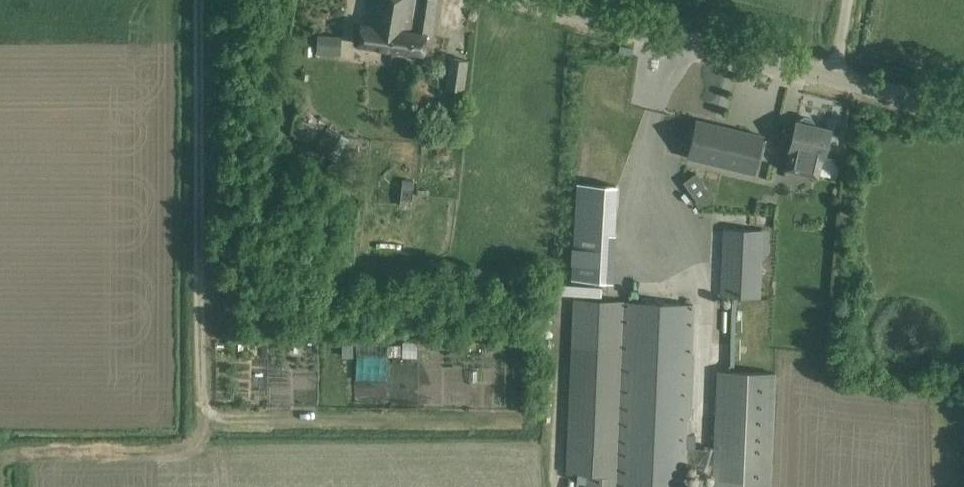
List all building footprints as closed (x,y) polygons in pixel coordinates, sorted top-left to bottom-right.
[(391,49),(394,30),(402,31),(403,28),(413,29),(417,0),(371,0),(367,24),(360,23),(358,44),(391,49)] [(426,35),(431,35),(436,0),(417,0),(413,29),(403,28),(402,31),(394,30),(391,49),(423,53),(426,35)] [(316,54),(339,55),(340,34),(317,33),(316,54)] [(620,45),(619,52),(632,55),(634,48),(620,45)] [(451,57),(448,77),(446,87),(462,89),(464,79),(467,60),(451,57)] [(830,129),(812,125),(813,122),(811,118),(804,117),(801,119),(800,122),(796,121),(789,148),(790,149),(785,170),(817,178),(823,156),(830,129)] [(687,157),(753,173),(763,136),(696,120),(687,157)] [(327,126),(315,148),(337,160),(349,139),(327,126)] [(683,180),(696,201),(710,193),(697,172),(683,180)] [(411,207),(414,180),(402,179),(400,206),(411,207)] [(575,216),(575,232),(615,234),(616,218),(575,216)] [(720,296),(762,297),(764,254),(770,254),(771,229),(722,227),(720,296)] [(695,304),(571,299),(567,451),(618,453),(617,477),(584,476),(584,486),(687,486),(688,464),(713,464),(712,486),(773,486),(777,372),(718,370),(715,449),(689,448),(695,304)] [(354,343),(344,344),(344,356),(355,355),(354,343)]
